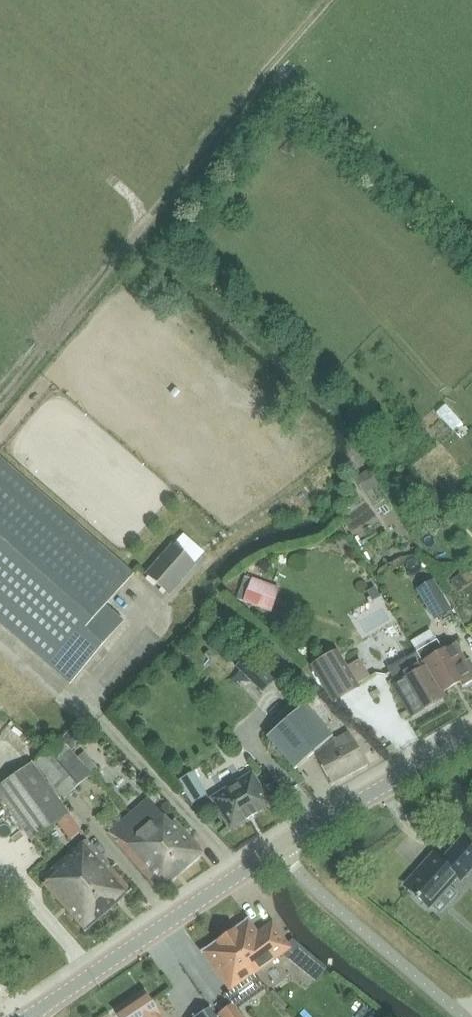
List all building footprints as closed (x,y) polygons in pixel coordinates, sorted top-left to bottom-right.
[(134,574),(0,458),(0,624),(70,684),(124,622),(106,607),(134,574)] [(168,597),(195,567),(171,545),(144,575),(168,597)] [(244,601),(258,606),(266,585),(252,579),(244,601)] [(450,612),(433,581),(416,591),(433,622),(450,612)] [(418,655),(442,693),(460,683),(462,687),(471,682),(471,664),(470,660),(465,662),(454,645),(442,652),(438,644),(418,655)] [(351,655),(360,673),(373,667),(364,648),(351,655)] [(333,703),(359,687),(337,651),(311,667),(333,703)] [(412,660),(390,673),(397,684),(394,686),(412,717),(444,698),(442,693),(418,655),(417,653),(410,657),(412,660)] [(248,654),(236,667),(244,674),(256,662),(248,654)] [(332,783),(366,764),(349,734),(335,742),(333,737),(305,705),(267,738),(295,770),(322,747),(325,753),(317,757),(332,783)] [(92,775),(61,740),(34,764),(65,799),(92,775)] [(190,793),(208,786),(199,762),(182,768),(190,793)] [(0,787),(0,797),(32,841),(62,822),(71,817),(33,764),(0,787)] [(271,804),(252,774),(211,799),(230,829),(246,820),(246,821),(256,815),(256,814),(271,804)] [(148,799),(130,814),(181,872),(203,853),(175,821),(171,824),(148,799)] [(181,872),(130,814),(108,834),(159,892),(181,872)] [(405,884),(418,895),(417,896),(431,907),(459,876),(461,880),(471,869),(471,868),(471,848),(461,838),(450,850),(441,861),(433,853),(405,884)] [(55,874),(43,884),(64,908),(110,867),(86,840),(53,870),(52,871),(55,874)] [(110,867),(64,908),(85,932),(131,891),(110,867)] [(225,936),(253,976),(292,948),(273,921),(256,932),(248,920),(225,936)] [(230,992),(253,976),(225,936),(202,953),(230,992)] [(299,947),(289,959),(315,981),(325,969),(299,947)] [(99,993),(110,1007),(118,1002),(107,987),(99,993)] [(115,1012),(119,1016),(159,1016),(160,1016),(144,993),(115,1012)] [(219,1014),(220,1016),(240,1016),(232,1005),(219,1014)] [(197,1016),(216,1016),(210,1008),(197,1016)]
